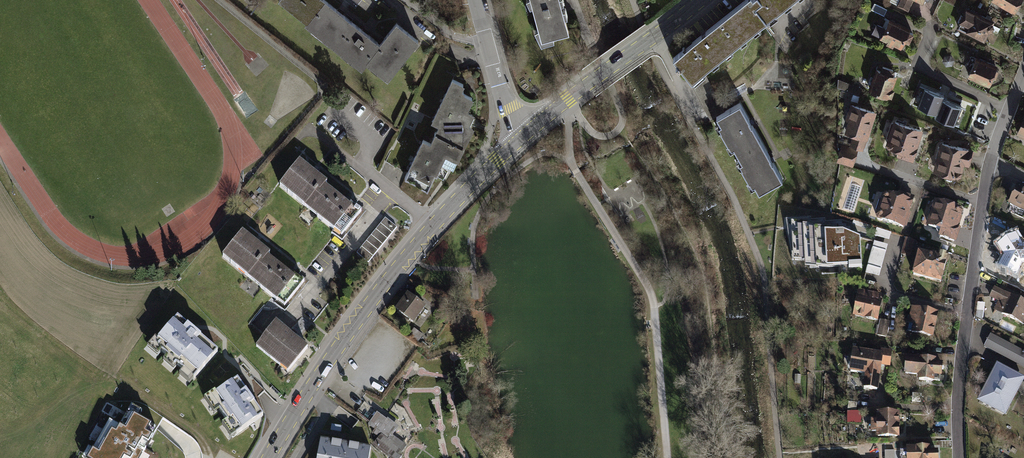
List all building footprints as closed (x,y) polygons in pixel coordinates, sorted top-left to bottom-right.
[(308,23),(326,0),(280,0),(280,1),(308,23)] [(327,0),(326,0),(308,23),(339,47),(357,24),(352,19),(341,11),(338,9),(327,0)] [(542,37),(568,30),(563,13),(562,6),(560,0),(532,0),(542,37)] [(751,0),(745,0),(705,32),(704,33),(702,35),(692,43),(673,58),(679,64),(677,66),(679,69),(681,67),(690,78),(692,81),(704,71),(762,24),(767,20),(751,0)] [(767,20),(791,0),(751,0),(767,20)] [(911,0),(897,0),(895,5),(907,10),(911,0)] [(990,3),(1014,16),(1023,0),(992,0),(990,3)] [(888,9),(875,3),(871,10),(884,16),(888,9)] [(993,22),(965,9),(955,29),(983,43),(988,32),(991,31),(994,27),(992,23),(993,22)] [(889,19),(880,40),(901,50),(910,29),(889,19)] [(403,28),(397,23),(385,38),(383,40),(382,43),(367,61),(391,79),(420,42),(418,40),(414,37),(408,32),(403,28)] [(366,31),(357,24),(339,47),(363,66),(367,61),(382,43),(366,31)] [(997,66),(975,58),(967,77),(990,86),(997,66)] [(896,74),(875,67),(867,90),(888,97),(889,95),(891,96),(894,87),(892,86),(896,74)] [(690,78),(689,79),(691,83),(694,89),(697,95),(700,101),(704,107),(706,111),(720,103),(704,71),(692,81),(690,78)] [(463,84),(452,79),(432,121),(440,124),(436,132),(435,133),(463,147),(472,128),(468,126),(470,121),(473,115),(467,113),(468,111),(466,110),(472,98),(463,93),(464,92),(460,90),(463,84)] [(857,95),(860,86),(839,79),(838,87),(857,95)] [(980,109),(958,101),(956,107),(942,101),(935,118),(971,132),(980,109)] [(720,103),(706,111),(708,115),(710,119),(711,120),(717,116),(725,111),(720,103)] [(750,120),(740,103),(734,106),(725,111),(717,116),(720,122),(716,125),(719,131),(721,130),(729,144),(727,145),(731,152),(735,149),(738,154),(761,141),(752,124),(751,122),(750,120)] [(861,149),(873,111),(846,103),(841,120),(846,121),(843,129),(852,131),(848,145),(861,149)] [(1022,112),(1013,134),(1023,138),(1023,112),(1022,112)] [(913,160),(923,129),(893,119),(885,140),(899,145),(896,154),(913,160)] [(408,172),(405,178),(421,186),(421,187),(427,190),(435,175),(437,176),(438,174),(443,177),(446,172),(448,168),(452,170),(463,147),(435,133),(434,134),(435,135),(431,142),(424,139),(408,172)] [(761,141),(738,154),(740,159),(736,161),(740,169),(742,168),(749,180),(747,181),(752,189),(756,186),(759,192),(783,178),(773,162),(772,159),(771,157),(761,141)] [(960,177),(963,164),(968,165),(972,149),(941,141),(933,171),(960,177)] [(856,149),(839,143),(835,157),(851,163),(856,149)] [(298,162),(279,186),(305,208),(324,185),(326,183),(298,162)] [(1008,202),(1011,204),(1007,211),(1023,219),(1023,217),(1023,188),(1017,184),(1008,202)] [(360,213),(324,185),(305,208),(341,237),(360,213)] [(870,216),(902,226),(911,195),(880,186),(870,216)] [(931,202),(924,226),(939,230),(938,236),(952,240),(960,209),(931,202)] [(388,218),(357,252),(369,263),(400,228),(388,218)] [(806,261),(805,269),(861,266),(860,240),(843,232),(838,232),(836,223),(822,225),(822,221),(808,222),(808,218),(787,221),(793,262),(806,261)] [(268,254),(242,232),(221,258),(247,279),(249,278),(267,256),(268,254)] [(916,240),(907,237),(902,254),(911,257),(916,240)] [(876,242),(868,275),(881,278),(889,245),(876,242)] [(943,283),(950,258),(921,251),(915,276),(943,283)] [(302,284),(267,256),(249,278),(283,306),(302,284)] [(860,290),(854,316),(880,322),(884,298),(882,298),(883,295),(860,290)] [(1004,291),(994,309),(1023,324),(1023,301),(1004,291)] [(427,308),(407,294),(395,310),(414,325),(427,308)] [(939,313),(912,307),(909,319),(910,320),(908,331),(934,337),(939,313)] [(180,375),(190,384),(217,353),(177,318),(150,350),(157,356),(161,352),(166,357),(163,361),(174,370),(177,366),(183,371),(180,375)] [(892,321),(881,319),(878,335),(888,337),(892,321)] [(275,322),(255,347),(287,373),(307,348),(275,322)] [(992,334),(985,346),(1023,367),(1023,351),(992,334)] [(894,351),(882,349),(882,353),(854,349),(851,373),(866,375),(865,386),(880,388),(883,367),(891,368),(894,351)] [(936,374),(943,374),(944,360),(907,357),(906,372),(920,374),(919,378),(936,379),(936,374)] [(979,402),(1005,415),(1023,380),(998,366),(979,402)] [(225,428),(233,440),(264,418),(245,392),(238,381),(207,402),(215,415),(221,411),(230,424),(225,428)] [(156,432),(138,421),(142,415),(132,409),(120,429),(109,422),(93,450),(89,447),(82,457),(141,457),(156,432)] [(902,410),(878,409),(878,417),(873,417),(873,430),(878,430),(878,436),(901,436),(902,410)] [(378,413),(368,424),(375,429),(372,433),(379,438),(373,445),(389,457),(397,457),(407,446),(393,435),(399,427),(388,419),(387,420),(378,413)] [(862,427),(863,416),(850,415),(849,426),(862,427)] [(369,446),(320,438),(317,457),(367,457),(369,446)] [(905,448),(906,457),(937,457),(937,450),(930,450),(930,447),(905,448)] [(886,457),(902,457),(901,450),(886,450),(886,457)]
